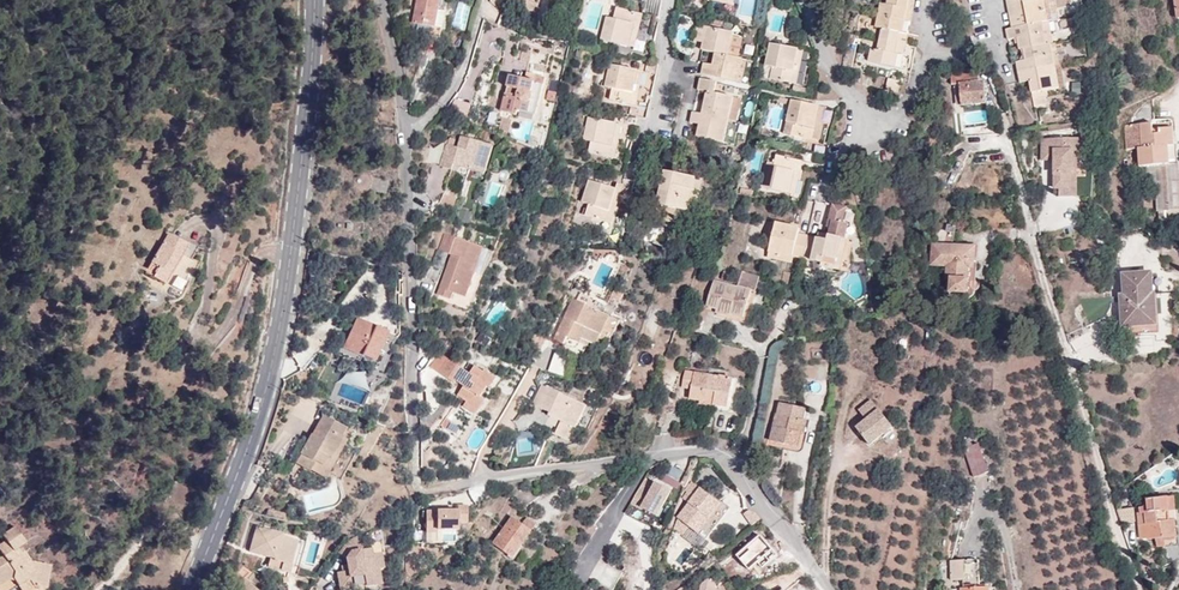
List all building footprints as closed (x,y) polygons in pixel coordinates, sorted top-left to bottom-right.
[(440,8),(442,0),(418,0),(414,23),(437,27),(440,8)] [(516,6),(536,13),(540,0),(517,0),(516,6)] [(897,7),(887,5),(884,16),(910,21),(915,0),(898,0),(897,7)] [(1009,15),(1025,12),(1023,2),(1036,0),(1006,0),(1009,15)] [(1055,0),(1036,0),(1023,2),(1025,12),(1028,24),(1045,21),(1048,20),(1058,18),(1055,0)] [(657,16),(660,4),(646,1),(643,13),(657,16)] [(447,9),(440,8),(437,27),(444,28),(447,9)] [(602,39),(631,47),(637,13),(617,8),(615,19),(607,17),(602,39)] [(1028,24),(1025,12),(1009,15),(1011,27),(1028,24)] [(635,48),(643,14),(637,13),(631,47),(635,48)] [(910,21),(884,16),(881,29),(891,31),(889,40),(905,44),(910,21)] [(734,21),(722,18),(721,24),(732,27),(734,21)] [(1053,44),(1048,20),(1045,21),(1049,44),(1051,44),(1053,44)] [(1049,44),(1045,21),(1028,24),(1011,27),(1012,28),(1006,29),(1008,39),(1017,38),(1019,50),(1023,49),(1049,44)] [(711,51),(715,52),(729,55),(733,36),(733,33),(697,25),(694,40),(703,42),(712,44),(711,51)] [(733,36),(729,55),(739,58),(743,39),(733,36)] [(905,44),(889,40),(886,51),(877,49),(874,62),(902,68),(905,56),(913,58),(915,48),(905,45),(905,44)] [(701,49),(711,51),(712,44),(703,42),(701,49)] [(795,71),(799,49),(770,43),(766,65),(772,67),(770,78),(791,82),(793,71),(795,71)] [(1055,66),(1051,44),(1049,44),(1023,49),(1025,60),(1031,59),(1033,70),(1055,66)] [(530,62),(533,50),(524,48),(522,60),(530,62)] [(803,50),(799,49),(795,71),(793,71),(791,82),(797,84),(803,50)] [(715,52),(713,65),(720,67),(717,76),(737,81),(742,58),(739,58),(729,55),(715,52)] [(806,60),(819,63),(819,54),(808,52),(806,60)] [(742,58),(737,81),(743,82),(748,59),(742,58)] [(1019,72),(1033,70),(1031,59),(1025,60),(1017,62),(1019,72)] [(713,65),(703,63),(701,73),(717,76),(720,67),(713,65)] [(610,99),(632,104),(638,70),(609,64),(605,86),(612,88),(610,99)] [(772,67),(766,65),(763,77),(770,78),(772,67)] [(1058,87),(1055,66),(1033,70),(1035,79),(1029,81),(1035,107),(1046,105),(1043,91),(1058,87)] [(632,104),(637,105),(643,71),(638,70),(632,104)] [(1035,79),(1033,70),(1019,72),(1021,82),(1029,81),(1035,79)] [(544,85),(545,77),(528,73),(526,79),(510,75),(501,111),(517,115),(518,110),(534,115),(542,85),(544,85)] [(978,73),(952,73),(951,83),(960,83),(963,105),(986,102),(983,81),(979,81),(978,74),(978,73)] [(698,89),(699,89),(707,91),(714,93),(717,82),(700,78),(698,89)] [(898,92),(901,81),(901,80),(889,78),(886,89),(898,92)] [(708,114),(729,119),(734,97),(714,93),(707,91),(702,113),(708,114)] [(729,119),(737,121),(742,99),(734,97),(729,119)] [(792,135),(812,139),(814,127),(816,127),(820,106),(792,99),(786,122),(794,124),(792,135)] [(452,112),(467,117),(471,106),(456,100),(452,112)] [(646,118),(648,108),(637,105),(632,104),(629,115),(637,116),(646,118)] [(818,140),(825,107),(820,106),(816,127),(814,127),(812,139),(818,140)] [(699,124),(706,125),(708,114),(702,113),(692,111),(691,122),(699,124)] [(499,115),(490,113),(488,121),(497,123),(499,115)] [(623,125),(635,127),(637,116),(629,115),(620,113),(618,124),(623,125)] [(706,125),(699,124),(697,136),(724,142),(729,119),(708,114),(706,125)] [(507,136),(512,119),(502,117),(498,133),(507,136)] [(611,157),(618,124),(590,118),(585,140),(591,142),(589,152),(611,157)] [(784,133),(792,135),(794,124),(786,122),(784,133)] [(1173,129),(1158,130),(1158,135),(1152,135),(1152,131),(1152,123),(1125,125),(1127,147),(1139,147),(1140,165),(1175,163),(1173,129)] [(623,125),(618,124),(611,157),(616,158),(623,125)] [(442,167),(453,170),(454,166),(459,167),(484,175),(493,147),(463,138),(460,149),(449,145),(442,167)] [(1053,189),(1058,189),(1068,189),(1068,174),(1073,174),(1072,152),(1078,152),(1077,140),(1038,141),(1040,159),(1051,159),(1055,158),(1056,169),(1052,169),(1053,189)] [(810,141),(807,151),(826,155),(828,145),(810,141)] [(423,146),(421,160),(432,162),(435,149),(423,146)] [(826,155),(807,151),(805,160),(823,164),(826,155)] [(794,171),(796,160),(777,156),(774,167),(767,165),(762,186),(791,193),(795,172),(794,171)] [(803,161),(796,160),(794,171),(795,172),(791,193),(796,194),(803,161)] [(1155,167),(1156,181),(1158,210),(1178,208),(1178,172),(1178,165),(1155,167)] [(1156,181),(1155,167),(1146,168),(1147,182),(1156,181)] [(694,189),(700,190),(702,180),(664,172),(654,216),(674,220),(677,207),(695,212),(697,202),(692,201),(694,189)] [(1068,189),(1058,189),(1058,195),(1074,194),(1073,174),(1068,174),(1068,189)] [(388,180),(372,177),(372,185),(365,193),(363,200),(375,202),(376,191),(386,193),(388,180)] [(631,200),(635,182),(623,179),(622,185),(624,185),(620,197),(631,200)] [(586,216),(606,222),(609,211),(610,211),(617,189),(589,181),(582,202),(589,204),(588,209),(586,216)] [(611,224),(620,197),(624,185),(622,185),(618,183),(617,189),(610,211),(609,211),(606,222),(611,224)] [(741,188),(740,194),(753,197),(754,191),(741,188)] [(697,202),(700,190),(694,189),(692,201),(697,202)] [(831,227),(830,232),(846,235),(848,224),(843,222),(847,207),(832,204),(827,227),(831,227)] [(794,255),(803,257),(809,235),(799,233),(800,227),(791,225),(790,230),(784,229),(784,223),(777,222),(768,257),(792,262),(794,255)] [(952,259),(952,247),(955,226),(947,225),(939,226),(931,242),(930,265),(945,266),(945,277),(950,277),(950,292),(966,293),(967,278),(965,278),(966,260),(952,259)] [(484,247),(445,234),(439,250),(451,254),(438,294),(451,299),(453,293),(467,297),(484,247)] [(846,238),(829,234),(828,239),(817,237),(809,235),(803,257),(822,262),(821,265),(841,269),(844,254),(843,253),(846,238)] [(188,246),(168,235),(145,273),(165,285),(188,246)] [(974,248),(952,247),(952,259),(966,260),(965,278),(967,278),(973,279),(974,248)] [(822,262),(803,257),(802,263),(821,268),(821,265),(822,262)] [(760,277),(744,271),(739,287),(713,280),(706,305),(718,309),(718,308),(731,311),(731,312),(745,316),(752,291),(755,291),(760,277)] [(1122,296),(1124,327),(1142,326),(1157,325),(1155,294),(1153,294),(1151,273),(1124,275),(1125,295),(1122,296)] [(744,318),(743,323),(746,322),(748,319),(756,292),(755,291),(752,291),(745,316),(744,318)] [(592,308),(595,299),(580,292),(576,300),(573,299),(554,340),(563,344),(567,336),(580,342),(587,328),(601,334),(609,316),(592,308)] [(744,318),(745,316),(731,312),(731,311),(718,308),(718,309),(716,313),(732,317),(743,323),(744,318)] [(387,333),(356,319),(343,348),(374,362),(387,333)] [(1142,326),(1124,327),(1125,334),(1143,333),(1142,326)] [(529,346),(538,351),(545,337),(536,333),(529,346)] [(491,341),(483,337),(479,342),(487,347),(491,341)] [(469,374),(441,355),(432,369),(455,385),(456,383),(464,388),(458,397),(466,403),(464,406),(476,414),(485,400),(480,397),(487,387),(490,388),(496,378),(485,370),(483,372),(474,366),(469,374)] [(558,355),(552,373),(563,377),(569,359),(558,355)] [(728,407),(733,379),(686,370),(683,387),(692,388),(689,399),(702,402),(704,390),(716,392),(714,404),(728,407)] [(738,380),(733,379),(728,407),(714,404),(713,409),(730,412),(732,411),(738,380)] [(570,426),(576,429),(587,406),(542,386),(533,405),(550,413),(549,416),(561,422),(555,435),(564,439),(570,426)] [(704,390),(702,402),(714,404),(716,392),(704,390)] [(859,410),(868,425),(858,431),(870,452),(895,437),(874,401),(859,410)] [(799,447),(802,437),(802,434),(807,435),(809,423),(805,422),(807,410),(780,404),(772,441),(799,447)] [(317,438),(311,435),(295,464),(309,471),(314,462),(322,466),(326,458),(331,459),(343,438),(342,437),(346,429),(322,416),(314,430),(319,434),(317,438)] [(561,422),(549,416),(543,429),(555,435),(561,422)] [(441,426),(446,429),(451,421),(446,417),(441,426)] [(570,442),(576,429),(570,426),(564,439),(570,442)] [(314,430),(311,435),(317,438),(319,434),(314,430)] [(806,439),(802,437),(799,447),(772,441),(771,446),(800,452),(803,450),(806,439)] [(981,444),(967,449),(976,477),(991,473),(981,444)] [(314,462),(309,471),(320,478),(331,459),(326,458),(322,466),(314,462)] [(681,483),(686,475),(674,468),(670,476),(681,483)] [(659,516),(673,491),(657,483),(651,494),(639,487),(631,502),(659,516)] [(700,489),(695,485),(690,492),(694,496),(700,489)] [(705,540),(727,510),(700,489),(694,496),(690,492),(683,500),(688,504),(678,518),(705,540)] [(527,506),(539,497),(527,490),(514,499),(527,506)] [(1165,538),(1177,538),(1178,538),(1174,498),(1147,500),(1147,506),(1141,507),(1141,513),(1138,513),(1140,541),(1154,540),(1155,548),(1166,547),(1165,538)] [(456,504),(456,509),(450,509),(443,509),(425,509),(425,530),(435,530),(435,528),(456,528),(456,521),(465,521),(466,504),(456,504)] [(276,519),(278,512),(267,509),(265,517),(276,519)] [(276,519),(285,522),(286,515),(278,512),(276,519)] [(520,549),(531,532),(522,525),(511,518),(495,540),(502,545),(500,548),(511,556),(517,547),(520,549)] [(536,525),(526,519),(522,525),(531,532),(536,525)] [(289,569),(291,562),(296,538),(280,534),(280,532),(256,526),(250,549),(270,554),(275,556),(275,558),(280,559),(278,567),(289,569)] [(6,577),(9,577),(12,581),(16,587),(27,580),(31,587),(43,589),(45,589),(52,567),(29,561),(26,563),(21,557),(25,554),(20,547),(25,543),(14,527),(1,536),(5,541),(0,545),(0,554),(1,557),(0,558),(0,580),(6,577)] [(352,551),(360,550),(359,535),(351,538),(345,540),(337,551),(346,559),(352,551)] [(300,561),(305,540),(296,538),(291,562),(299,564),(300,561)] [(1178,546),(1177,538),(1165,538),(1166,547),(1178,546)] [(382,539),(368,544),(368,549),(373,549),(374,555),(381,554),(384,554),(382,539)] [(495,540),(493,543),(500,548),(502,545),(495,540)] [(511,556),(514,558),(520,549),(517,547),(511,556)] [(337,571),(339,589),(350,588),(349,577),(365,575),(366,585),(379,584),(377,570),(382,569),(381,554),(374,555),(373,549),(368,549),(360,550),(352,551),(346,559),(348,570),(337,571)] [(270,554),(268,564),(278,567),(280,559),(275,558),(275,556),(270,554)] [(979,560),(964,561),(964,580),(952,580),(953,589),(962,589),(980,588),(979,560)] [(964,580),(964,561),(951,561),(952,580),(964,580)] [(350,588),(366,585),(365,575),(349,577),(350,588)] [(234,589),(257,589),(243,578),(234,589)] [(725,582),(725,581),(716,588),(709,579),(701,586),(700,589),(729,589),(725,582)] [(18,589),(28,589),(31,587),(27,580),(16,587),(18,589)]
